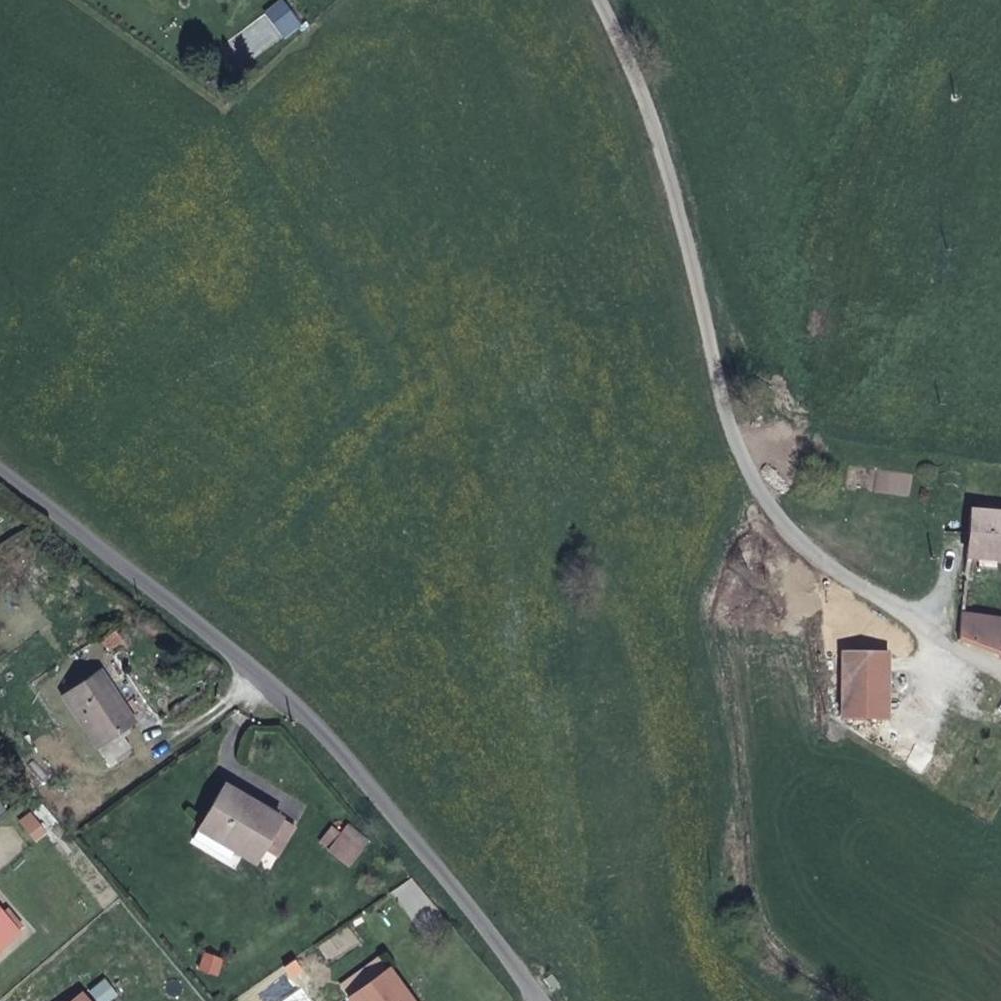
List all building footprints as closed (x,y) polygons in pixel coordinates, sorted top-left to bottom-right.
[(282,1),(266,14),(286,36),(300,24),(282,1)] [(969,561),(1000,564),(1000,518),(973,515),(969,561)] [(962,635),(1000,661),(1000,622),(965,611),(962,635)] [(845,641),(838,710),(883,714),(887,647),(845,641)] [(108,763),(131,748),(121,733),(136,723),(99,669),(61,694),(108,763)] [(225,786),(201,826),(237,847),(234,852),(255,864),(264,849),(279,858),(296,827),(225,786)] [(34,840),(58,823),(43,802),(19,820),(34,840)] [(201,826),(197,835),(232,856),(234,852),(237,847),(201,826)] [(329,849),(341,833),(334,827),(321,843),(329,849)] [(348,865),(360,849),(341,833),(329,849),(348,865)] [(17,931),(0,911),(0,946),(17,931)] [(219,976),(223,956),(203,951),(198,971),(219,976)] [(341,987),(348,997),(387,969),(380,959),(341,987)] [(348,997),(351,1000),(411,1000),(387,969),(348,997)] [(91,991),(98,1000),(110,1000),(118,995),(106,979),(91,991)]
